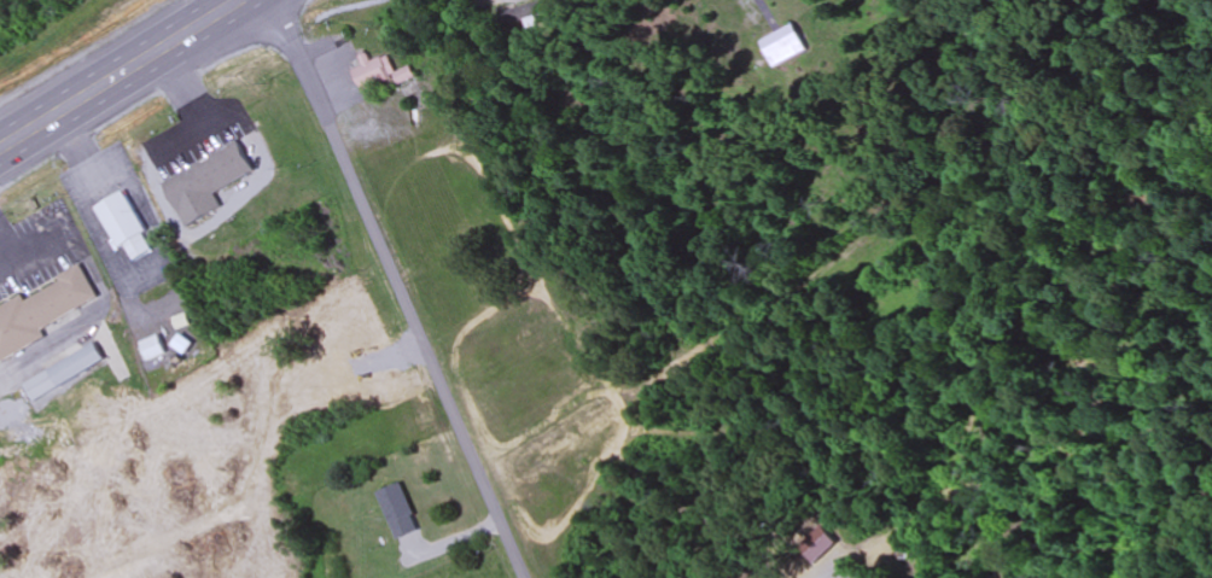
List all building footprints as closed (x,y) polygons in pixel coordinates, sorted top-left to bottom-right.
[(535,15),(543,15),(543,7),(505,7),(505,27),(535,27),(535,15)] [(764,43),(779,67),(810,47),(794,23),(764,43)] [(397,79),(399,85),(418,79),(414,66),(398,72),(393,55),(368,63),(369,65),(355,70),(361,91),(397,79)] [(163,179),(185,227),(223,209),(215,192),(254,173),(240,143),(163,179)] [(99,205),(129,264),(155,250),(126,192),(99,205)] [(42,328),(100,299),(83,267),(24,297),(24,296),(0,308),(0,361),(47,337),(42,328)] [(167,353),(161,335),(142,342),(149,360),(167,353)] [(107,360),(97,343),(27,383),(37,401),(107,360)] [(380,489),(394,539),(418,533),(404,483),(380,489)]
